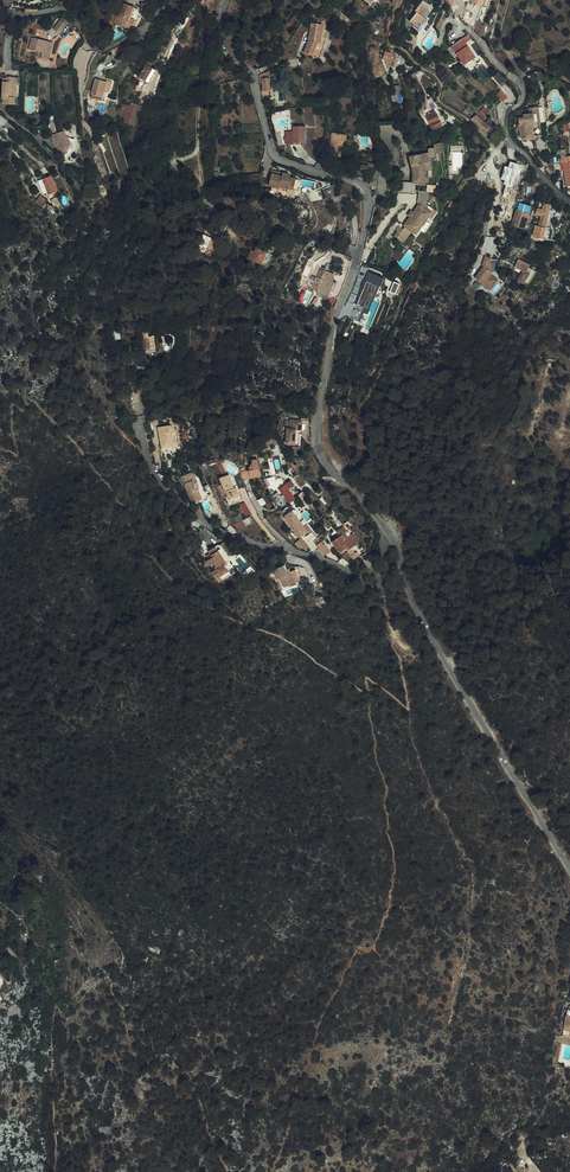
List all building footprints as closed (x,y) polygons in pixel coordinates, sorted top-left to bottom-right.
[(409,21),(410,21),(413,23),(410,26),(418,32),(424,24),(422,23),(426,18),(423,16),(428,9),(427,7),(429,4),(424,0),(422,0),(415,10),(416,11),(409,21)] [(452,10),(459,8),(460,6),(457,0),(449,0),(452,10)] [(471,2),(475,4),(472,12),(479,14),(482,6),(488,8),(490,0),(472,0),(471,2)] [(131,4),(123,1),(123,2),(122,5),(119,4),(114,22),(124,25),(126,19),(135,22),(141,4),(131,1),(131,4)] [(323,32),(325,30),(327,28),(328,21),(312,18),(309,32),(310,32),(309,35),(308,35),(304,48),(315,53),(316,51),(318,44),(320,37),(321,36),(322,34),(323,32)] [(482,21),(478,19),(474,29),(483,36),(487,26),(486,25),(485,25),(484,24),(483,23),(483,22),(482,21)] [(60,32),(66,24),(61,20),(54,29),(56,31),(57,30),(60,32)] [(325,38),(327,28),(325,30),(323,32),(322,34),(321,36),(320,37),(318,44),(316,51),(315,53),(319,54),(325,38)] [(470,38),(467,34),(461,39),(464,43),(470,38)] [(49,59),(52,41),(31,37),(29,49),(42,51),(41,57),(49,59)] [(464,43),(461,39),(449,48),(451,50),(453,49),(465,64),(472,59),(470,57),(468,53),(471,51),(464,43)] [(135,75),(133,79),(138,82),(139,78),(149,84),(157,70),(151,67),(153,63),(147,59),(138,76),(135,75)] [(467,64),(471,69),(476,65),(473,60),(467,64)] [(529,76),(532,69),(525,66),(523,73),(529,76)] [(260,72),(260,79),(262,79),(263,89),(269,89),(268,73),(267,73),(267,71),(260,72)] [(2,97),(1,104),(15,104),(16,95),(14,95),(15,84),(14,83),(14,75),(7,75),(7,77),(6,80),(2,80),(0,97),(2,97)] [(94,78),(91,92),(101,95),(102,89),(106,90),(108,91),(111,80),(105,78),(104,81),(94,78)] [(496,96),(502,101),(503,102),(507,98),(500,91),(496,96)] [(124,122),(131,124),(137,103),(131,101),(129,105),(126,104),(122,117),(125,118),(124,122)] [(498,120),(504,119),(505,114),(509,107),(503,102),(502,101),(497,107),(498,120)] [(141,105),(137,103),(131,124),(136,125),(141,105)] [(468,109),(467,108),(464,112),(467,115),(470,111),(474,114),(477,111),(471,106),(468,109)] [(530,153),(537,152),(535,137),(533,125),(541,123),(549,122),(546,107),(530,109),(530,115),(524,116),(524,119),(520,120),(520,126),(519,126),(519,127),(518,127),(518,128),(518,129),(519,130),(519,131),(520,131),(521,132),(522,139),(520,140),(523,143),(525,148),(530,152),(530,153)] [(484,118),(489,112),(483,108),(479,114),(484,118)] [(438,123),(433,112),(424,116),(429,128),(438,123)] [(486,133),(491,128),(484,122),(476,115),(471,120),(477,126),(484,132),(486,133)] [(488,118),(484,122),(491,128),(495,124),(488,118)] [(533,125),(535,137),(543,136),(541,123),(533,125)] [(305,129),(305,124),(292,124),(292,131),(293,140),(297,140),(303,140),(303,129),(305,129)] [(55,142),(58,149),(69,143),(70,140),(67,135),(63,134),(61,130),(51,135),(55,142)] [(334,143),(340,144),(340,137),(341,131),(329,130),(328,143),(330,143),(329,153),(338,154),(339,148),(334,148),(334,143)] [(549,153),(547,137),(538,139),(542,154),(549,153)] [(425,151),(407,155),(409,165),(414,166),(415,159),(424,161),(423,160),(427,159),(427,157),(434,156),(433,151),(440,150),(438,140),(430,142),(431,145),(424,147),(425,151)] [(67,152),(69,143),(58,149),(67,152)] [(560,158),(560,164),(564,164),(564,170),(566,186),(567,193),(569,195),(569,157),(560,158)] [(425,167),(424,161),(415,159),(414,166),(409,165),(410,170),(409,180),(412,181),(420,182),(421,176),(424,176),(426,167),(425,167)] [(369,162),(362,160),(360,167),(367,169),(369,162)] [(516,164),(516,163),(510,161),(506,177),(519,180),(523,166),(516,164)] [(547,172),(555,171),(554,164),(546,165),(547,172)] [(282,173),(272,171),(270,182),(280,185),(280,183),(294,187),(295,181),(297,175),(289,174),(290,172),(282,170),(282,172),(282,173)] [(55,181),(52,173),(46,176),(47,178),(42,180),(48,193),(50,197),(58,193),(53,182),(55,181)] [(405,185),(405,180),(402,179),(396,178),(395,187),(403,188),(411,187),(411,186),(405,185)] [(48,193),(42,180),(37,182),(44,195),(48,193)] [(428,204),(430,190),(422,189),(418,188),(416,200),(418,201),(403,222),(407,226),(413,230),(417,233),(429,216),(432,218),(438,211),(428,204)] [(44,199),(39,194),(33,200),(38,205),(44,199)] [(258,200),(256,205),(275,215),(279,214),(278,210),(258,200)] [(520,203),(519,208),(530,211),(531,206),(520,203)] [(546,223),(549,210),(550,206),(544,204),(543,210),(537,209),(536,214),(540,215),(537,225),(536,225),(533,236),(536,237),(536,238),(541,239),(546,223)] [(516,210),(512,226),(528,230),(529,225),(527,224),(530,213),(516,210)] [(395,235),(402,240),(405,235),(402,233),(405,229),(400,225),(397,229),(399,231),(395,235)] [(404,241),(413,230),(407,226),(405,229),(402,233),(405,235),(402,240),(404,241)] [(232,228),(228,231),(233,239),(238,236),(232,228)] [(204,230),(200,237),(216,244),(220,236),(204,230)] [(262,259),(267,248),(257,244),(255,247),(252,246),(249,253),(251,254),(262,259)] [(267,248),(262,259),(264,260),(269,261),(273,251),(269,249),(267,248)] [(475,278),(488,289),(496,279),(491,274),(492,273),(491,261),(491,258),(485,257),(482,265),(482,266),(480,269),(481,271),(479,274),(475,278)] [(529,266),(524,264),(521,262),(515,258),(510,265),(518,270),(514,277),(519,280),(525,283),(532,271),(528,268),(529,266)] [(316,277),(312,285),(322,289),(327,277),(331,268),(317,263),(313,275),(316,277)] [(383,281),(389,283),(392,277),(393,273),(387,270),(383,281)] [(327,277),(322,289),(325,290),(330,278),(327,277)] [(392,277),(389,283),(387,288),(392,290),(397,279),(392,277)] [(241,279),(239,285),(247,288),(249,282),(241,279)] [(496,279),(488,289),(490,291),(498,281),(496,279)] [(289,430),(288,446),(296,447),(298,431),(304,432),(303,434),(308,435),(310,424),(294,423),(293,431),(289,430)] [(159,429),(165,448),(177,445),(172,426),(159,429)] [(252,467),(248,474),(250,481),(262,478),(257,458),(252,459),(253,464),(251,464),(252,467)] [(200,490),(193,474),(190,476),(194,482),(191,483),(195,492),(200,490)] [(250,481),(248,474),(240,476),(243,483),(250,481)] [(195,492),(191,483),(194,482),(190,476),(181,480),(194,507),(207,501),(204,490),(196,494),(195,492)] [(279,491),(278,486),(279,486),(275,476),(265,479),(268,488),(274,486),(276,492),(279,491)] [(226,508),(238,504),(237,501),(238,500),(237,496),(235,497),(232,489),(230,490),(226,477),(217,480),(226,508)] [(288,505),(294,500),(287,492),(293,487),(290,483),(281,490),(278,492),(288,505)] [(214,498),(209,488),(204,490),(207,501),(214,498)] [(281,501),(277,495),(271,499),(279,509),(283,507),(279,502),(281,501)] [(246,502),(241,504),(246,517),(251,514),(246,502)] [(283,518),(298,539),(309,530),(306,526),(304,527),(296,518),(300,515),(295,509),(292,511),(283,518)] [(251,516),(243,520),(240,514),(234,517),(239,529),(254,522),(251,516)] [(348,548),(350,550),(353,547),(359,542),(352,533),(350,535),(344,527),(338,532),(339,533),(341,536),(335,540),(332,542),(341,553),(348,548)] [(355,531),(352,533),(359,542),(362,540),(355,531)] [(312,544),(316,540),(311,533),(306,537),(312,544)] [(294,545),(298,550),(303,550),(307,547),(301,539),(294,545)] [(322,544),(317,548),(325,558),(332,552),(326,545),(324,546),(322,544)] [(358,553),(353,547),(350,550),(357,558),(362,553),(360,551),(358,553)] [(215,562),(210,566),(227,585),(239,575),(240,576),(245,572),(236,563),(233,565),(223,553),(221,549),(214,555),(215,556),(212,559),(215,562)] [(226,550),(223,553),(233,565),(236,563),(226,550)] [(277,589),(293,582),(289,572),(283,574),(283,572),(280,573),(278,569),(267,573),(270,581),(273,580),(274,583),(277,589)] [(39,869),(36,865),(31,868),(34,873),(39,869)] [(566,1003),(562,1004),(557,1034),(562,1035),(562,1037),(568,1038),(569,1029),(569,1004),(566,1003)]
